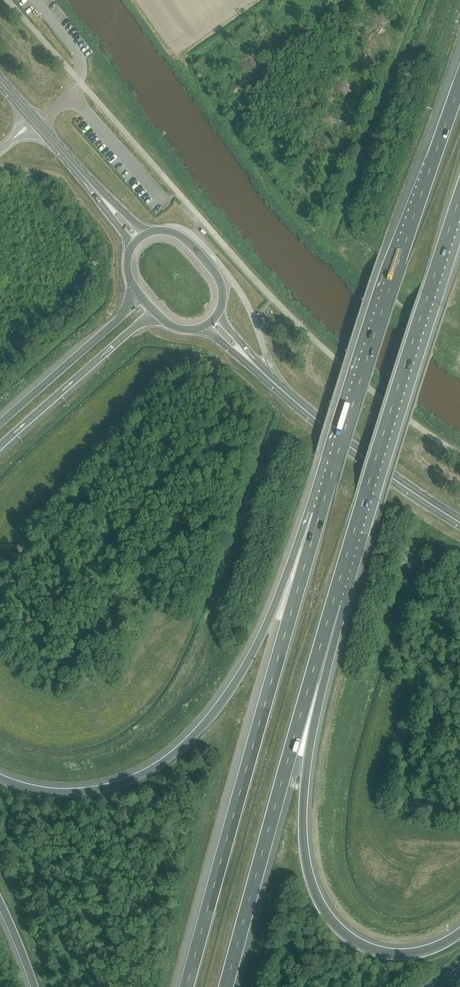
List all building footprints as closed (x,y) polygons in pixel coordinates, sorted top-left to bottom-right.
[(81,122),(75,128),(80,134),(87,128),(81,122)] [(145,204),(152,213),(159,207),(152,199),(145,204)] [(388,324),(391,323),(391,320),(366,300),(363,300),(363,303),(388,324)] [(430,357),(432,356),(432,353),(407,333),(404,333),(404,336),(430,357)] [(373,376),(374,376),(374,375),(374,374),(374,373),(373,373),(348,352),(347,352),(346,352),(345,353),(345,354),(345,355),(345,356),(371,377),(372,377),(373,376)] [(415,408),(416,407),(416,406),(416,405),(415,404),(390,385),(389,385),(388,385),(387,386),(387,387),(386,388),(387,388),(387,389),(413,408),(414,409),(415,408)] [(356,427),(357,426),(357,425),(332,404),(331,404),(330,404),(330,405),(330,406),(330,407),(355,427),(356,427)] [(398,459),(399,458),(399,457),(373,438),(372,438),(371,439),(372,440),(397,459),(398,459)]
